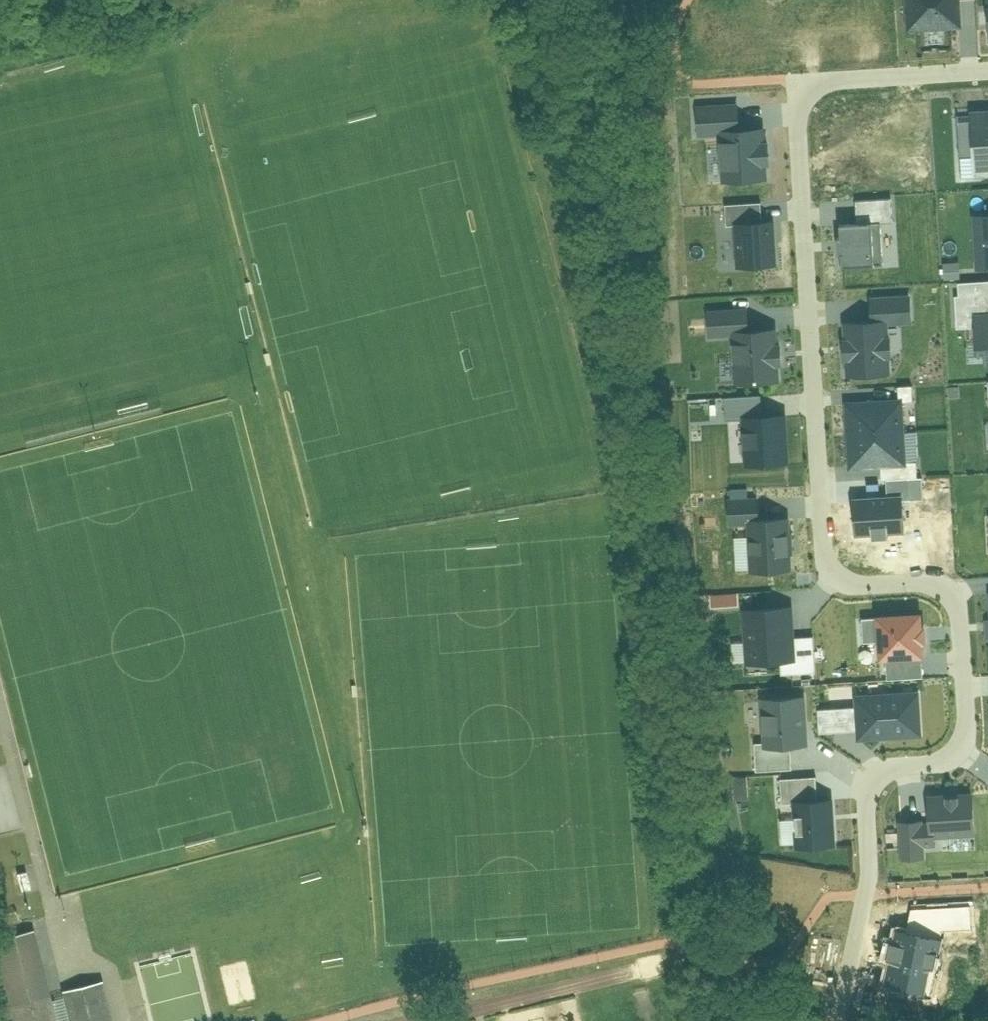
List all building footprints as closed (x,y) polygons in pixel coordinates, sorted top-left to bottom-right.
[(909,28),(967,25),(965,0),(908,0),(909,28)] [(727,177),(769,175),(767,123),(743,124),(742,100),(693,102),(694,136),(725,135),(727,177)] [(969,113),(969,116),(956,117),(959,176),(972,175),(973,179),(987,178),(987,112),(969,113)] [(845,263),(887,261),(885,220),(896,219),(894,196),(860,198),(861,220),(843,221),(845,263)] [(740,264),(782,262),(779,216),(765,216),(764,198),(729,200),(730,223),(738,223),(740,264)] [(979,266),(987,265),(987,210),(976,211),(979,266)] [(987,363),(987,277),(956,278),(958,325),(977,324),(978,342),(969,342),(970,364),(987,363)] [(846,317),(849,372),(895,369),(892,321),(917,319),(915,291),(872,294),(873,315),(846,317)] [(737,379),(784,377),(781,324),(752,325),(751,305),(709,306),(711,342),(735,340),(737,379)] [(748,462),(794,460),(791,408),(766,410),(765,391),(727,393),(728,417),(746,416),(748,462)] [(848,398),(850,431),(909,427),(906,394),(848,398)] [(850,431),(852,465),(911,462),(909,427),(850,431)] [(852,498),(854,536),(871,535),(871,541),(888,541),(887,534),(902,533),(901,501),(923,500),(922,478),(886,479),(886,497),(852,498)] [(754,568),(796,566),(795,513),(763,514),(762,493),(731,494),(732,523),(753,522),(754,568)] [(784,671),(819,670),(817,632),(799,633),(798,601),(746,604),(749,660),(784,659),(784,671)] [(929,675),(926,607),(878,609),(879,613),(866,613),(867,639),(881,638),(882,657),(890,657),(891,677),(929,675)] [(861,736),(926,733),(924,687),(856,690),(856,703),(820,705),(821,728),(860,726),(861,736)] [(809,689),(761,691),(764,738),(758,738),(759,766),(794,764),(793,743),(812,742),(809,689)] [(787,844),(839,842),(837,795),(820,795),(819,774),(784,775),(787,844)] [(901,815),(903,856),(930,855),(929,843),(939,842),(939,834),(978,832),(976,789),(931,791),(932,813),(901,815)] [(905,933),(892,930),(881,988),(926,998),(941,933),(969,930),(969,904),(910,908),(905,933)] [(104,985),(64,995),(11,1008),(14,1020),(113,1020),(104,985)]
